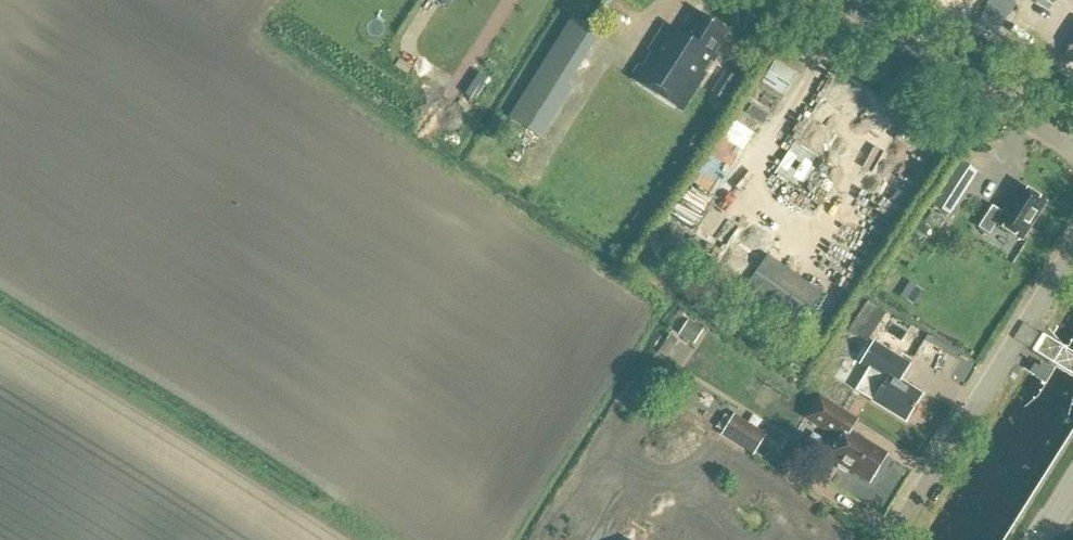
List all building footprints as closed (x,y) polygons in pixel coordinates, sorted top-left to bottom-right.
[(446,10),(452,0),(430,0),(446,10)] [(986,7),(1009,19),(1017,5),(1008,0),(991,0),(986,7)] [(713,55),(727,32),(697,14),(683,36),(666,25),(631,80),(682,111),(716,57),(713,55)] [(540,140),(572,89),(568,86),(600,37),(571,18),(507,119),(540,140)] [(1063,56),(1072,63),(1072,41),(1063,56)] [(785,100),(800,76),(778,62),(763,86),(785,100)] [(906,90),(913,81),(899,72),(893,82),(906,90)] [(950,217),(978,174),(961,162),(933,205),(950,217)] [(992,209),(978,231),(989,238),(996,227),(1022,244),(1046,206),(1020,190),(1003,216),(992,209)] [(796,325),(818,288),(760,253),(738,290),(796,325)] [(911,283),(901,297),(913,305),(922,291),(911,283)] [(881,325),(888,315),(870,303),(863,313),(881,325)] [(687,322),(678,335),(694,345),(703,332),(687,322)] [(906,423),(922,396),(899,382),(909,365),(873,343),(859,365),(885,381),(872,402),(906,423)] [(1065,345),(1063,346),(1041,381),(1040,383),(1042,385),(1044,385),(1046,384),(1067,349),(1068,347),(1067,346),(1065,345)] [(1045,382),(1051,372),(1035,363),(1029,373),(1045,382)] [(886,456),(849,433),(856,421),(819,398),(805,419),(835,437),(824,456),(838,464),(837,469),(845,474),(849,472),(849,471),(869,483),(886,456)] [(720,437),(751,457),(764,436),(733,416),(720,437)]
